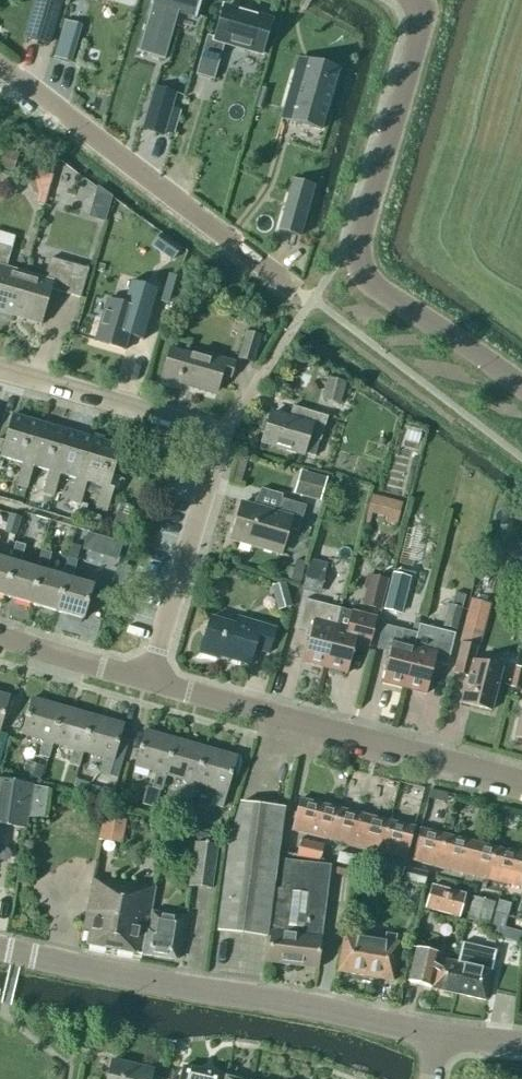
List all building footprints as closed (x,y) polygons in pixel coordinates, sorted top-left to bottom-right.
[(25,37),(46,44),(59,2),(53,0),(36,0),(25,37)] [(143,32),(140,31),(140,33),(170,41),(170,40),(169,39),(181,0),(152,0),(143,32)] [(269,22),(223,8),(215,38),(206,36),(195,75),(213,80),(224,43),(260,53),(269,22)] [(78,38),(60,33),(53,57),(71,62),(78,38)] [(350,65),(319,56),(314,74),(306,71),(298,97),(306,100),(301,117),(332,126),(350,65)] [(175,93),(154,87),(142,129),(163,135),(175,93)] [(4,149),(0,161),(0,167),(11,171),(17,153),(4,149)] [(101,189),(97,186),(96,189),(94,197),(98,206),(109,209),(112,197),(104,191),(101,189)] [(313,191),(296,186),(281,236),(298,241),(313,191)] [(12,317),(25,274),(6,268),(12,247),(0,243),(0,313),(12,317)] [(179,257),(160,251),(153,273),(172,279),(179,257)] [(45,279),(25,274),(12,317),(40,325),(50,289),(80,298),(88,269),(51,258),(45,279)] [(135,313),(149,318),(157,291),(130,283),(123,306),(105,300),(93,340),(124,349),(135,313)] [(237,359),(254,364),(261,336),(245,331),(237,359)] [(221,375),(230,378),(234,363),(203,354),(202,358),(169,349),(161,378),(180,384),(180,381),(216,392),(221,375)] [(327,379),(321,400),(339,405),(346,385),(327,379)] [(271,414),(263,441),(314,456),(319,440),(320,440),(327,417),(292,406),(289,419),(271,414)] [(26,465),(39,423),(12,415),(0,455),(0,457),(22,464),(15,485),(26,488),(32,467),(26,465)] [(59,475),(54,473),(66,431),(39,423),(26,465),(32,467),(48,471),(42,492),(53,495),(59,475)] [(66,431),(54,473),(59,475),(75,479),(69,500),(79,503),(86,482),(81,481),(93,439),(66,431)] [(108,488),(120,447),(93,439),(81,481),(86,482),(102,487),(96,508),(106,511),(113,489),(108,488)] [(327,477),(300,470),(293,493),(320,500),(327,477)] [(362,526),(367,527),(371,515),(396,521),(400,505),(370,497),(362,526)] [(285,527),(298,531),(306,506),(280,498),(276,514),(244,504),(232,543),(277,556),(285,527)] [(131,507),(121,503),(117,512),(116,511),(112,524),(127,530),(132,517),(131,517),(134,508),(133,508),(131,507)] [(20,517),(9,514),(3,532),(15,536),(20,517)] [(425,527),(412,524),(408,538),(421,542),(425,527)] [(93,548),(91,553),(109,558),(114,540),(96,535),(93,548)] [(40,570),(36,569),(19,564),(25,545),(15,542),(10,561),(13,562),(3,596),(30,604),(40,570)] [(66,577),(62,576),(45,571),(51,553),(41,550),(36,569),(40,570),(30,604),(56,611),(66,577)] [(13,562),(10,561),(0,558),(0,595),(3,596),(13,562)] [(77,560),(67,558),(62,576),(66,577),(56,611),(82,619),(92,585),(71,579),(77,560)] [(305,562),(296,559),(290,580),(300,583),(305,562)] [(301,590),(319,595),(326,563),(308,559),(301,590)] [(518,559),(513,583),(521,584),(521,559),(518,559)] [(383,609),(401,614),(410,577),(392,573),(383,609)] [(363,603),(380,607),(387,580),(370,575),(363,603)] [(280,584),(270,586),(277,611),(292,606),(285,582),(284,583),(280,584)] [(443,626),(456,630),(465,594),(454,592),(451,605),(448,605),(443,626)] [(324,668),(340,608),(304,599),(296,628),(310,632),(302,662),(324,668)] [(465,624),(482,629),(489,604),(471,599),(465,624)] [(368,647),(375,617),(340,608),(324,668),(346,673),(354,643),(368,647)] [(275,629),(237,618),(235,625),(210,618),(200,653),(218,658),(219,656),(248,664),(253,648),(268,653),(275,629)] [(418,634),(417,633),(383,625),(377,649),(390,652),(383,682),(405,687),(418,634)] [(419,625),(417,633),(418,634),(405,687),(425,692),(433,663),(446,666),(454,634),(419,625)] [(461,703),(491,710),(502,668),(473,661),(477,646),(462,643),(454,673),(468,676),(461,703)] [(9,696),(0,694),(0,727),(9,696)] [(48,758),(52,743),(63,707),(31,698),(21,734),(43,740),(38,755),(48,758)] [(78,767),(83,752),(93,716),(63,707),(52,743),(73,749),(69,764),(78,767)] [(109,775),(123,725),(93,716),(83,752),(103,758),(99,773),(109,775)] [(161,790),(165,775),(175,739),(144,730),(134,766),(155,772),(151,788),(160,790),(161,790)] [(196,784),(206,748),(175,739),(165,775),(186,781),(181,796),(191,799),(196,784)] [(222,808),(236,757),(206,748),(196,784),(216,790),(212,805),(222,808)] [(124,754),(115,752),(109,775),(117,778),(124,754)] [(26,762),(22,774),(37,779),(40,780),(40,779),(41,777),(44,767),(43,767),(26,762)] [(25,829),(28,818),(42,818),(47,789),(0,780),(0,824),(25,829)] [(151,788),(147,786),(141,805),(154,808),(160,790),(151,788)] [(114,791),(102,787),(102,789),(100,794),(112,798),(114,791)] [(292,830),(332,840),(339,808),(300,799),(292,830)] [(188,804),(174,800),(168,819),(182,823),(188,804)] [(217,931),(267,938),(283,808),(240,803),(229,838),(217,931)] [(357,846),(364,815),(339,808),(332,840),(357,846)] [(126,819),(102,815),(98,839),(122,843),(126,819)] [(381,852),(388,821),(364,815),(357,846),(381,852)] [(406,859),(414,827),(388,821),(381,852),(406,859)] [(412,860),(437,866),(445,835),(420,828),(412,860)] [(462,872),(469,841),(445,835),(437,866),(462,872)] [(323,846),(300,840),(296,856),(319,862),(323,846)] [(486,878),(494,847),(469,841),(462,872),(486,878)] [(188,886),(212,889),(217,845),(194,842),(188,886)] [(520,853),(494,847),(486,878),(521,887),(521,886),(521,854),(520,854),(520,853)] [(364,859),(338,852),(335,863),(362,869),(364,859)] [(266,962),(316,968),(328,866),(283,860),(280,890),(275,890),(266,962)] [(404,868),(386,864),(384,874),(401,879),(404,868)] [(423,872),(407,868),(404,880),(404,881),(424,886),(424,884),(427,873),(423,872)] [(86,944),(136,954),(138,954),(142,955),(148,919),(154,886),(92,878),(83,930),(89,931),(86,944)] [(425,907),(459,917),(465,895),(431,886),(425,907)] [(485,935),(495,902),(473,896),(466,919),(480,923),(477,933),(485,935)] [(488,935),(500,938),(509,904),(497,900),(488,935)] [(151,911),(150,919),(148,919),(142,955),(176,960),(180,934),(180,933),(183,917),(151,911)] [(336,971),(391,981),(398,943),(343,933),(336,971)] [(456,962),(463,964),(457,993),(484,1000),(495,951),(476,947),(476,946),(460,943),(456,962)] [(463,964),(456,962),(437,958),(438,952),(415,947),(407,981),(430,987),(457,993),(463,964)] [(151,1076),(152,1072),(111,1062),(107,1078),(163,1078),(151,1076)] [(183,1067),(180,1078),(220,1078),(221,1075),(183,1067)]
